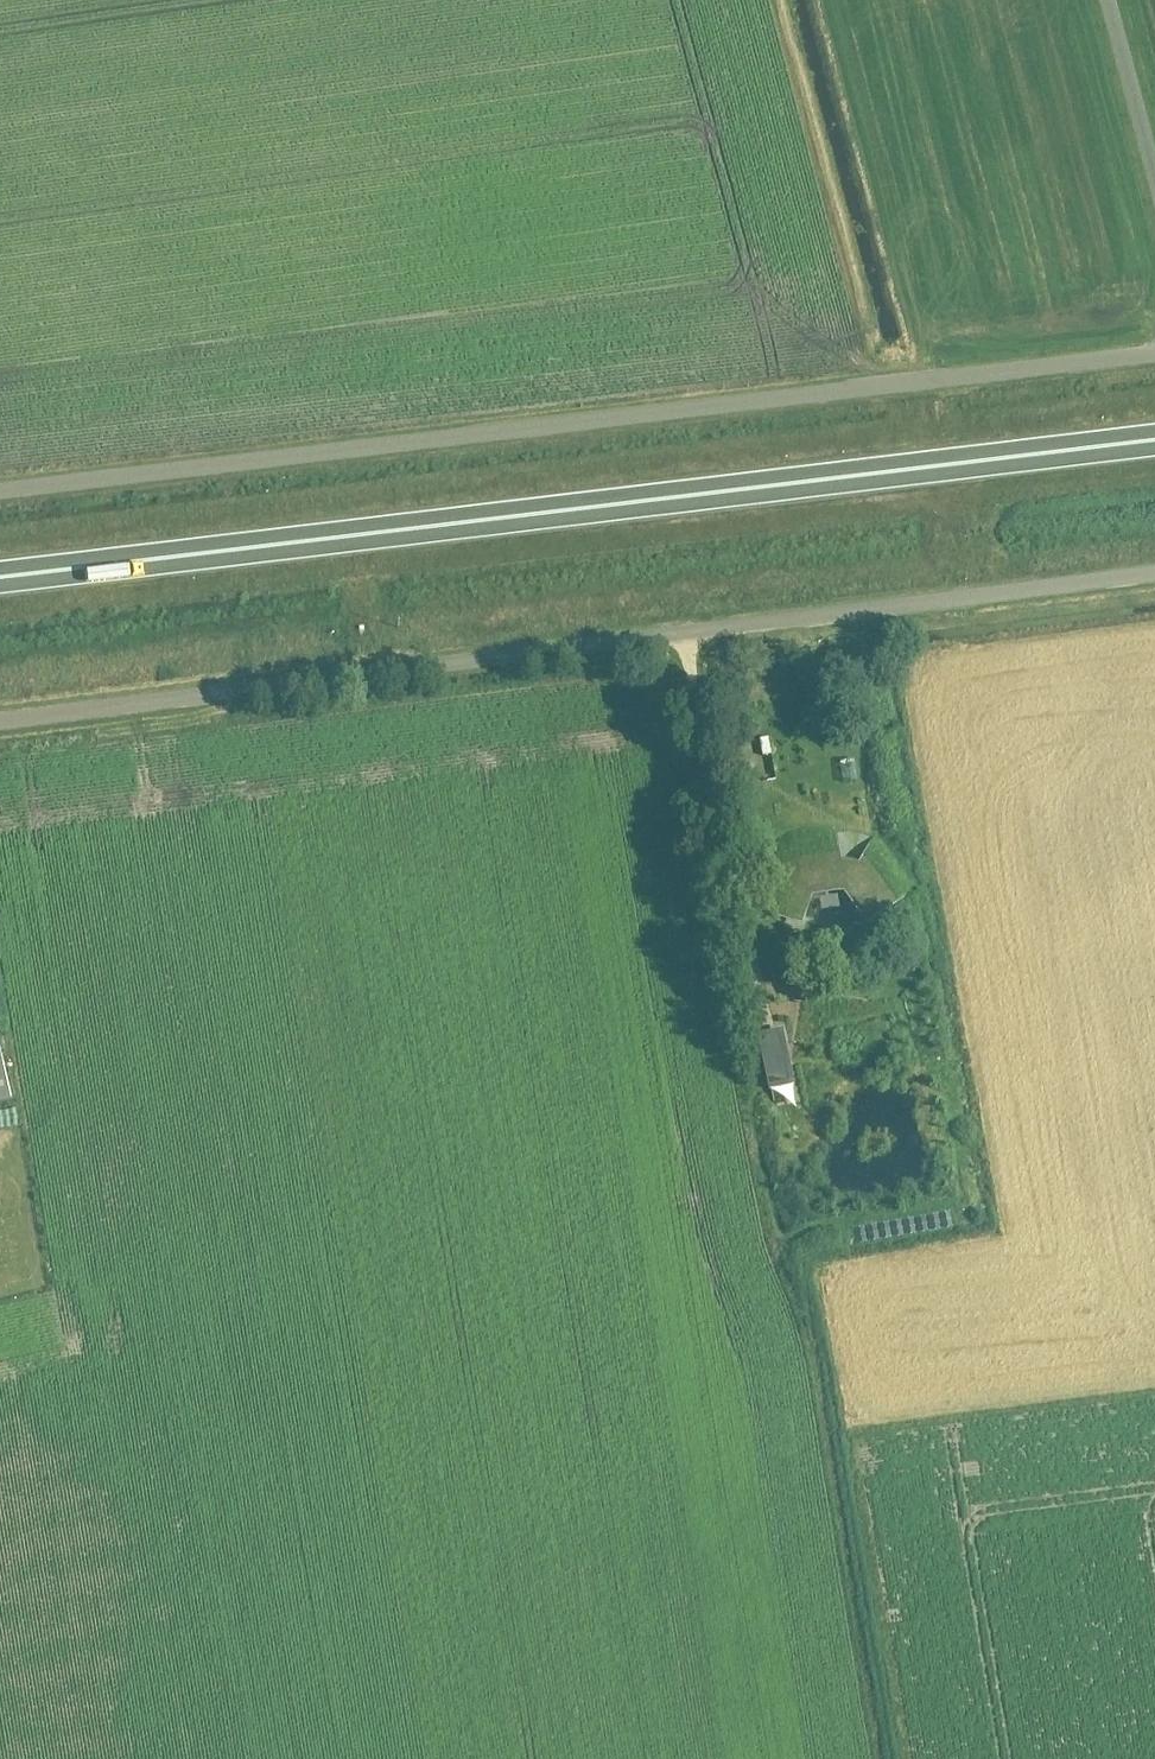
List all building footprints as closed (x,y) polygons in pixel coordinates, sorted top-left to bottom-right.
[(791,1081),(781,1035),(759,1039),(769,1086),(791,1081)] [(11,1101),(0,1053),(0,1104),(11,1101)]
